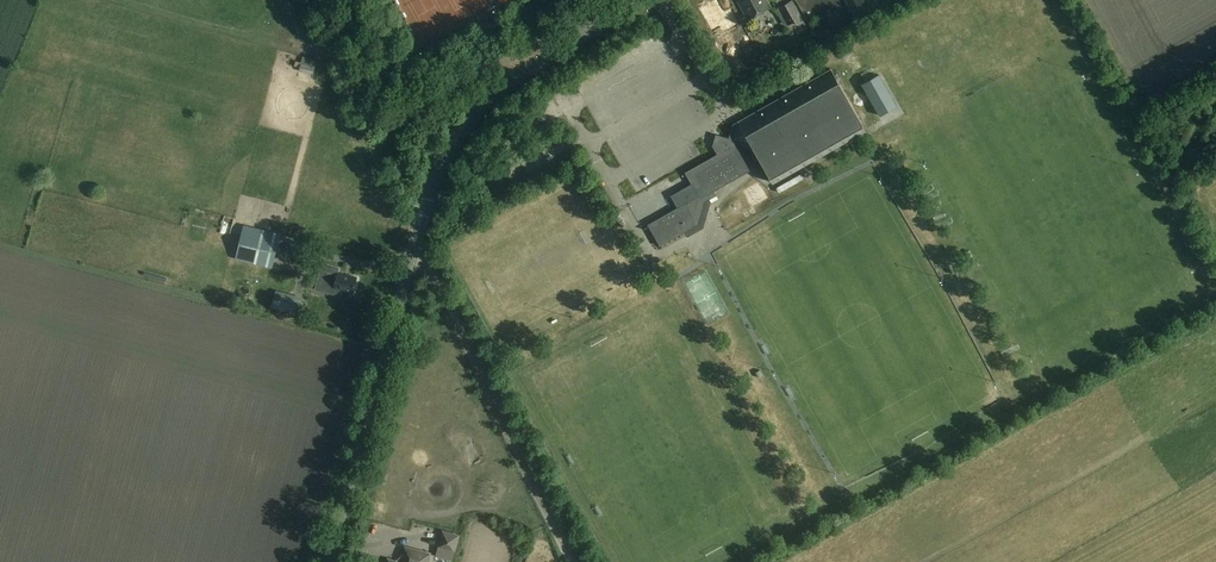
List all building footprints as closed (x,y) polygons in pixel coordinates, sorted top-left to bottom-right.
[(769,0),(739,0),(738,0),(749,19),(772,6),(769,0)] [(805,24),(793,0),(775,9),(785,26),(795,21),(799,27),(805,24)] [(852,9),(865,2),(864,0),(846,0),(852,9)] [(494,30),(490,22),(479,28),(483,36),(494,30)] [(714,37),(717,43),(725,38),(721,32),(714,37)] [(317,60),(303,57),(302,62),(297,61),(296,66),(301,67),(300,71),(314,74),(317,60)] [(381,66),(383,71),(392,67),(389,62),(381,66)] [(392,67),(383,71),(388,79),(396,75),(392,67)] [(867,130),(832,68),(734,124),(729,142),(716,139),(714,146),(719,155),(689,172),(695,183),(672,195),(680,208),(651,224),(662,243),(698,222),(704,200),(715,194),(712,190),(748,169),(746,165),(760,157),(774,182),(867,130)] [(622,211),(619,204),(610,209),(614,215),(622,211)] [(237,258),(273,267),(280,241),(243,232),(237,258)] [(324,284),(323,289),(342,294),(343,289),(354,292),(357,277),(339,272),(340,269),(329,266),(324,284)] [(443,530),(439,546),(455,551),(460,534),(443,530)] [(431,555),(406,548),(402,561),(429,561),(431,555)] [(437,561),(452,561),(452,553),(436,554),(437,561)]
